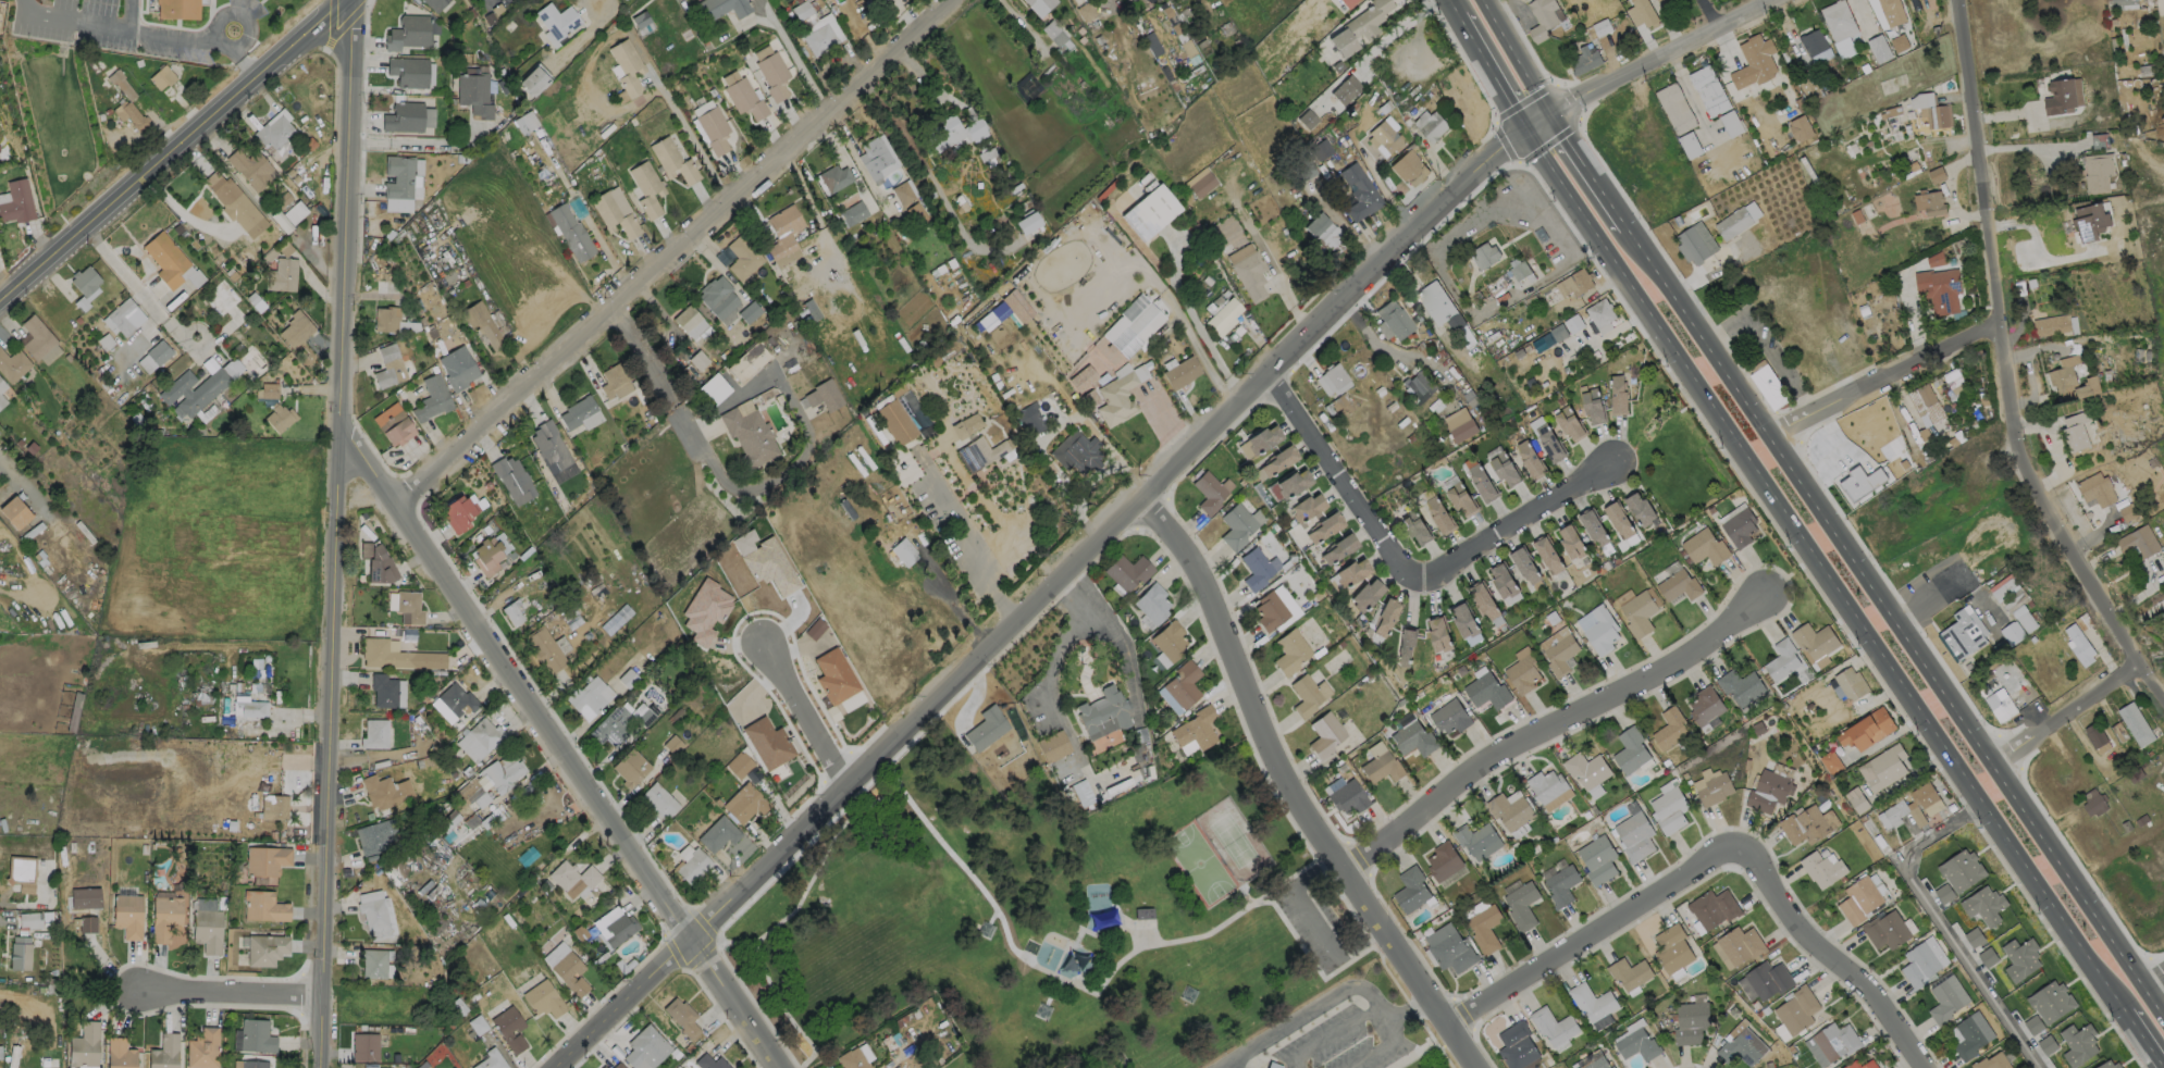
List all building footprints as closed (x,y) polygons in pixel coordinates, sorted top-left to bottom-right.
[(156,3),(157,3),(157,17),(198,20),(198,4),(208,5),(208,0),(156,0),(156,3)] [(435,13),(422,0),(447,0),(435,13)] [(697,1),(699,0),(749,0),(754,9),(735,18),(730,8),(708,21),(697,1)] [(1038,18),(1022,0),(1056,0),(1056,1),(1038,18)] [(1370,4),(1368,0),(1389,0),(1393,5),(1380,15),(1382,18),(1373,25),(1377,32),(1364,40),(1360,33),(1350,39),(1356,47),(1339,59),(1325,38),(1343,26),(1341,24),(1370,4)] [(1347,9),(1339,0),(1357,0),(1347,9)] [(1526,3),(1532,0),(1554,0),(1558,7),(1551,10),(1558,21),(1545,29),(1549,36),(1535,44),(1528,29),(1538,23),(1526,3)] [(1633,5),(1630,0),(1646,0),(1658,21),(1657,21),(1658,25),(1652,28),(1650,25),(1645,27),(1642,23),(1634,26),(1625,10),(1633,5)] [(1662,10),(1657,0),(1677,0),(1678,1),(1662,10)] [(1834,2),(1834,0),(1840,0),(1844,0),(1858,32),(1848,36),(1856,52),(1841,61),(1833,44),(1833,41),(1819,9),(1834,2)] [(1888,28),(1878,0),(1899,0),(1907,21),(1888,28)] [(2137,0),(2112,0),(2113,10),(2138,9),(2137,0)] [(548,1),(557,13),(568,4),(581,21),(555,41),(533,12),(548,1)] [(844,38),(813,57),(797,30),(829,11),(833,18),(832,18),(844,38)] [(429,15),(428,33),(430,33),(430,46),(398,46),(398,50),(384,50),(384,34),(388,34),(388,27),(399,28),(399,23),(398,23),(398,16),(401,14),(429,15)] [(1041,29),(1063,53),(1073,44),(1051,20),(1041,29)] [(1819,27),(1829,47),(1809,57),(1800,37),(1819,27)] [(1773,76),(1757,85),(1755,80),(1735,89),(1728,74),(1747,64),(1738,45),(1747,40),(1746,38),(1758,33),(1777,71),(1772,73),(1773,76)] [(1909,46),(1896,52),(1890,39),(1903,33),(1909,46)] [(1892,57),(1878,64),(1866,40),(1880,34),(1892,57)] [(626,37),(641,63),(642,63),(646,70),(639,74),(635,69),(631,71),(634,77),(634,76),(642,89),(628,98),(616,78),(622,74),(607,48),(626,37)] [(789,94),(774,102),(765,88),(768,87),(754,62),(757,60),(753,52),(767,44),(771,52),(776,50),(790,75),(784,78),(787,82),(782,84),(789,94)] [(1585,44),(1590,52),(1596,49),(1603,62),(1576,75),(1575,74),(1573,76),(1570,71),(1573,70),(1570,62),(1582,55),(1578,48),(1585,44)] [(428,59),(426,88),(396,87),(397,74),(386,74),(386,57),(428,59)] [(2157,74),(2139,76),(2138,66),(2156,63),(2157,74)] [(175,78),(168,86),(165,84),(158,90),(147,78),(163,64),(175,78)] [(531,98),(551,79),(537,64),(517,83),(531,98)] [(1731,108),(1710,117),(1689,75),(1709,64),(1731,108)] [(116,67),(124,76),(122,78),(136,95),(128,100),(140,115),(141,115),(144,116),(145,115),(149,121),(137,132),(131,124),(132,124),(126,116),(120,121),(111,110),(124,100),(125,102),(127,100),(113,83),(111,85),(106,77),(113,71),(112,71),(115,69),(115,70),(116,67)] [(487,72),(486,103),(492,103),(492,119),(475,119),(475,114),(470,114),(470,103),(467,103),(467,104),(456,103),(457,74),(472,74),(472,67),(478,67),(478,72),(487,72)] [(743,75),(757,99),(761,98),(769,112),(754,121),(749,111),(744,113),(743,110),(737,113),(722,87),(726,86),(720,77),(734,69),(740,77),(743,75)] [(1041,88),(1025,101),(1012,85),(1028,71),(1041,88)] [(1813,73),(1817,83),(1819,82),(1822,87),(1805,96),(1797,82),(1813,73)] [(1361,87),(1341,105),(1328,92),(1348,74),(1361,87)] [(2073,78),(2079,78),(2082,104),(2076,105),(2072,107),(2073,111),(2065,112),(2065,108),(2062,109),(2062,113),(2045,115),(2043,98),(2052,97),(2052,92),(2050,92),(2050,90),(2048,89),(2046,85),(2049,84),(2049,82),(2073,78)] [(1697,125),(1677,135),(1655,92),(1674,82),(1697,125)] [(1805,110),(1800,112),(1794,100),(1800,98),(1805,110)] [(434,108),(433,126),(422,126),(422,132),(381,131),(382,113),(392,114),(392,101),(423,102),(422,108),(434,108)] [(1902,113),(1881,120),(1879,113),(1884,112),(1883,110),(1900,104),(1902,113)] [(1930,107),(1950,104),(1952,126),(1932,128),(1930,107)] [(729,149),(715,157),(706,142),(708,141),(694,117),(715,105),(730,131),(725,133),(727,136),(724,138),(729,149)] [(1318,120),(1307,109),(1296,119),(1307,130),(1318,120)] [(1744,131),(1729,138),(1718,116),(1732,109),(1744,131)] [(1438,138),(1432,145),(1418,129),(1429,120),(1427,117),(1435,110),(1449,126),(1438,137),(1438,138)] [(952,112),(961,127),(977,117),(977,119),(980,117),(987,128),(985,131),(987,134),(973,142),(970,138),(967,140),(964,135),(936,152),(923,129),(952,112)] [(281,114),(300,137),(280,156),(267,141),(262,145),(252,134),(265,122),(268,125),(281,114)] [(1814,135),(1798,142),(1797,139),(1795,140),(1788,126),(1791,125),(1789,122),(1804,114),(1814,135)] [(1382,120),(1396,135),(1398,134),(1402,138),(1400,139),(1401,141),(1401,142),(1403,145),(1396,152),(1393,149),(1387,153),(1380,145),(1374,149),(1365,139),(1370,135),(1367,132),(1382,120)] [(1703,152),(1689,160),(1677,138),(1692,131),(1703,152)] [(2109,148),(2092,150),(2091,135),(2106,133),(2109,148)] [(667,135),(682,161),(689,158),(701,177),(685,186),(676,167),(671,170),(675,175),(667,179),(663,173),(664,172),(648,146),(667,135)] [(895,166),(880,176),(871,181),(857,157),(864,152),(860,145),(877,135),(895,166)] [(1315,162),(1332,153),(1325,138),(1307,146),(1315,162)] [(237,148),(247,158),(256,149),(273,169),(267,173),(272,178),(256,193),(225,159),(237,148)] [(1408,149),(1410,152),(1411,152),(1429,172),(1423,176),(1425,178),(1420,183),(1418,181),(1411,187),(1401,176),(1399,178),(1389,166),(1408,149)] [(2109,191),(2087,194),(2085,175),(2087,175),(2085,156),(2112,152),(2113,174),(2107,175),(2109,191)] [(415,156),(413,175),(412,175),(411,199),(383,198),(384,182),(393,182),(393,174),(384,174),(384,154),(415,156)] [(645,159),(661,186),(661,185),(666,193),(658,197),(655,191),(652,194),(663,212),(647,221),(635,200),(643,197),(627,170),(645,159)] [(1315,175),(1309,159),(1292,165),(1298,182),(1315,175)] [(1919,169),(1912,172),(1907,163),(1916,160),(1919,169)] [(1355,161),(1383,203),(1368,214),(1367,213),(1352,223),(1344,209),(1356,201),(1349,193),(1356,188),(1351,183),(1347,186),(1337,172),(1355,161)] [(834,163),(839,170),(845,165),(853,179),(829,194),(817,174),(834,163)] [(1946,177),(1933,184),(1928,172),(1940,165),(1946,177)] [(1197,199),(1217,183),(1204,167),(1184,183),(1197,199)] [(215,170),(224,181),(227,177),(242,194),(224,208),(214,197),(215,196),(202,181),(215,170)] [(14,219),(0,221),(0,202),(10,200),(5,182),(25,176),(35,218),(15,222),(14,219)] [(916,198),(906,181),(891,188),(901,206),(916,198)] [(1180,208),(1141,240),(1120,214),(1159,182),(1180,208)] [(616,184),(631,211),(630,212),(641,232),(627,240),(616,222),(611,224),(615,229),(607,234),(604,226),(589,199),(616,184)] [(1925,188),(1926,193),(1940,190),(1941,195),(1942,195),(1943,201),(1942,201),(1942,203),(1944,203),(1946,213),(1926,216),(1925,209),(1916,211),(1914,195),(1919,194),(1918,190),(1925,188)] [(282,214),(293,226),(308,212),(298,200),(282,214)] [(869,215),(861,200),(839,213),(847,227),(869,215)] [(1754,222),(1726,241),(1715,224),(1742,206),(1743,207),(1753,200),(1761,214),(1753,221),(1754,222)] [(2101,201),(2104,213),(2109,212),(2112,224),(2103,226),(2104,231),(2097,233),(2098,238),(2081,243),(2076,225),(2073,225),(2072,220),(2077,218),(2074,208),(2101,201)] [(564,202),(576,222),(578,221),(595,251),(577,262),(547,211),(564,202)] [(801,256),(777,270),(765,248),(775,243),(774,239),(776,238),(765,219),(791,203),(804,225),(789,234),(801,256)] [(1865,221),(1856,224),(1851,212),(1858,209),(1865,221)] [(1013,220),(1021,235),(1041,225),(1033,210),(1013,220)] [(1319,211),(1327,221),(1328,221),(1340,234),(1335,238),(1343,246),(1334,254),(1326,247),(1319,253),(1308,243),(1312,237),(1302,226),(1319,211)] [(1683,223),(1677,226),(1672,219),(1679,215),(1683,223)] [(1699,220),(1719,248),(1703,260),(1703,262),(1697,265),(1696,264),(1695,264),(1691,259),(1686,262),(1675,247),(1680,244),(1679,243),(1678,244),(1675,239),(1677,238),(1675,237),(1699,220)] [(180,283),(171,290),(156,273),(161,269),(141,247),(161,229),(178,250),(190,263),(180,274),(178,274),(180,275),(183,280),(180,283)] [(764,260),(739,282),(726,268),(733,261),(732,260),(735,258),(725,246),(740,233),(764,260)] [(1965,246),(1956,248),(1954,241),(1963,238),(1965,246)] [(1486,241),(1491,248),(1494,245),(1501,256),(1497,259),(1498,259),(1483,270),(1471,252),(1486,241)] [(1266,295),(1252,303),(1229,264),(1256,249),(1266,269),(1260,272),(1265,281),(1260,283),(1266,295)] [(922,262),(929,271),(950,258),(941,250),(922,262)] [(1945,263),(1928,268),(1926,258),(1941,250),(1945,263)] [(297,259),(294,291),(265,289),(267,270),(274,270),(275,257),(297,259)] [(1517,257),(1520,262),(1523,260),(1531,272),(1517,282),(1508,269),(1511,266),(1508,262),(1517,257)] [(88,264),(102,280),(97,284),(98,286),(85,297),(71,281),(74,277),(72,275),(77,270),(79,272),(88,264)] [(1582,268),(1586,274),(1591,272),(1594,276),(1590,278),(1593,286),(1574,297),(1571,291),(1562,297),(1554,284),(1582,268)] [(1957,269),(1961,293),(1956,293),(1959,312),(1933,316),(1930,298),(1925,298),(1924,293),(1917,294),(1914,273),(1931,270),(1932,273),(1957,269)] [(719,275),(731,288),(729,291),(738,301),(718,320),(696,297),(701,293),(698,290),(712,278),(714,281),(719,275)] [(240,298),(220,318),(201,296),(222,277),(240,298)] [(1435,281),(1439,288),(1440,287),(1452,303),(1451,305),(1456,312),(1437,325),(1415,294),(1435,281)] [(2025,295),(2015,296),(2014,283),(2024,282),(2025,295)] [(1164,318),(1125,358),(1101,334),(1121,314),(1118,313),(1139,293),(1164,318)] [(147,318),(124,337),(119,330),(114,334),(102,320),(107,315),(128,296),(147,318)] [(1237,321),(1220,337),(1204,322),(1232,296),(1244,308),(1234,318),(1237,321)] [(1616,318),(1596,328),(1584,309),(1604,297),(1616,318)] [(1390,298),(1398,309),(1400,308),(1414,327),(1396,340),(1392,334),(1384,339),(1374,325),(1381,321),(1373,311),(1390,298)] [(479,299),(507,341),(493,351),(475,324),(471,326),(460,311),(479,299)] [(805,318),(817,312),(811,299),(798,305),(805,318)] [(701,319),(684,333),(671,319),(688,303),(701,319)] [(1870,315),(1863,319),(1857,307),(1866,303),(1870,315)] [(399,307),(398,333),(373,332),(374,308),(385,308),(385,306),(399,307)] [(314,328),(292,349),(277,333),(287,324),(286,322),(290,318),(288,314),(296,308),(314,328)] [(59,341),(36,361),(22,345),(33,336),(21,323),(33,313),(59,341)] [(2070,334),(2062,336),(2062,333),(2036,337),(2032,320),(2067,313),(2070,334)] [(1452,341),(1460,352),(1480,341),(1471,330),(1452,341)] [(136,360),(148,374),(173,353),(162,339),(136,360)] [(770,356),(756,341),(725,369),(739,384),(770,356)] [(394,343),(407,378),(378,388),(372,373),(384,369),(376,348),(394,343)] [(269,364),(252,380),(235,360),(246,350),(244,349),(250,344),(269,364)] [(467,384),(454,393),(444,376),(447,374),(437,358),(461,344),(480,374),(466,382),(467,384)] [(10,384),(0,373),(0,349),(8,358),(17,349),(32,364),(10,384)] [(2100,393),(2075,399),(2074,396),(2062,399),(2061,394),(2056,395),(2054,385),(2051,386),(2046,372),(2061,368),(2058,360),(2077,353),(2079,362),(2070,364),(2077,387),(2083,385),(2081,378),(2095,375),(2100,393)] [(1192,378),(1173,389),(1162,372),(1191,355),(1201,371),(1192,377),(1192,378)] [(1790,399),(1772,410),(1749,374),(1752,373),(1748,368),(1763,358),(1790,399)] [(1336,361),(1348,380),(1350,384),(1337,394),(1337,393),(1334,395),(1332,392),(1325,395),(1314,378),(1323,372),(1322,371),(1325,369),(1323,367),(1330,363),(1331,365),(1336,361)] [(632,389),(616,399),(614,396),(606,400),(598,386),(605,383),(599,372),(618,362),(629,382),(628,382),(632,389)] [(232,380),(188,419),(185,414),(180,420),(170,409),(183,397),(181,394),(168,406),(158,394),(181,374),(187,368),(197,380),(187,387),(190,390),(219,365),(232,380)] [(1963,382),(1961,383),(1964,389),(1953,395),(1942,374),(1955,368),(1963,382)] [(1125,396),(1128,401),(1132,399),(1137,409),(1123,417),(1123,419),(1106,429),(1096,409),(1104,403),(1097,388),(1130,369),(1138,383),(1126,389),(1128,394),(1125,396)] [(1421,369),(1437,387),(1429,396),(1418,406),(1415,402),(1419,399),(1406,386),(1405,387),(1400,382),(1406,377),(1408,380),(1421,369)] [(426,419),(417,423),(410,409),(422,405),(420,399),(429,395),(421,378),(437,372),(453,405),(425,417),(426,419)] [(1622,375),(1622,382),(1624,382),(1625,386),(1627,387),(1627,392),(1625,395),(1627,413),(1610,415),(1609,397),(1611,397),(1610,384),(1610,375),(1622,375)] [(1364,383),(1371,378),(1376,383),(1370,387),(1364,383)] [(802,392),(808,407),(822,402),(826,411),(843,405),(833,380),(802,392)] [(1945,417),(1931,424),(1926,413),(1918,417),(1906,393),(1927,383),(1937,401),(1938,401),(1945,417)] [(278,385),(256,385),(256,398),(278,398),(278,385)] [(1596,387),(1598,398),(1599,398),(1600,403),(1603,403),(1607,421),(1591,424),(1588,413),(1584,414),(1580,394),(1588,392),(1587,389),(1596,387)] [(1376,399),(1387,393),(1390,399),(1382,402),(1376,399)] [(603,419),(584,430),(580,422),(566,431),(557,415),(566,410),(565,408),(588,394),(603,419)] [(874,411),(895,446),(917,432),(894,397),(874,411)] [(406,440),(398,446),(396,443),(392,446),(371,418),(395,400),(405,414),(404,415),(416,432),(405,439),(406,440)] [(296,419),(280,401),(263,416),(279,434),(296,419)] [(1026,437),(1045,427),(1032,402),(1012,412),(1026,437)] [(1567,405),(1576,420),(1579,419),(1587,434),(1573,443),(1568,432),(1565,434),(1554,415),(1561,411),(1559,409),(1567,405)] [(734,406),(740,417),(755,408),(763,423),(766,421),(775,436),(770,438),(779,454),(749,471),(740,456),(743,454),(733,436),(729,438),(717,415),(734,406)] [(1478,433),(1467,407),(1443,417),(1454,443),(1478,433)] [(1387,415),(1398,409),(1400,410),(1393,419),(1387,415)] [(2090,446),(2069,454),(2061,430),(2065,427),(2062,419),(2089,409),(2092,419),(2081,423),(2090,446)] [(982,427),(975,412),(949,425),(956,440),(982,427)] [(555,433),(571,461),(557,470),(553,463),(546,467),(543,460),(541,460),(536,452),(537,451),(529,437),(533,435),(531,431),(536,427),(535,425),(548,418),(557,433),(555,433)] [(1545,422),(1556,439),(1557,438),(1567,455),(1553,463),(1533,432),(1535,430),(1535,429),(1545,422)] [(1274,423),(1283,437),(1269,447),(1268,446),(1252,456),(1246,446),(1248,445),(1245,439),(1262,426),(1264,430),(1274,423)] [(1074,427),(1087,440),(1091,435),(1100,444),(1093,450),(1097,454),(1095,456),(1101,463),(1086,479),(1071,464),(1065,470),(1048,452),(1074,427)] [(955,451),(969,474),(1010,448),(1003,439),(988,449),(979,435),(955,451)] [(1525,439),(1536,457),(1538,456),(1547,472),(1534,480),(1514,448),(1516,446),(1516,445),(1525,439)] [(1289,444),(1298,458),(1284,468),(1283,465),(1265,477),(1258,467),(1272,458),(1270,456),(1289,444)] [(1503,450),(1511,465),(1513,464),(1522,480),(1509,488),(1503,477),(1499,480),(1488,462),(1496,457),(1495,455),(1503,450)] [(503,456),(504,459),(508,457),(510,460),(515,458),(522,471),(523,471),(529,480),(528,480),(535,494),(514,506),(497,477),(496,479),(489,464),(503,456)] [(1477,462),(1492,485),(1493,484),(1499,495),(1485,504),(1469,476),(1471,475),(1467,469),(1477,462)] [(1888,479),(1853,504),(1838,483),(1851,476),(1847,472),(1858,465),(1866,476),(1879,467),(1888,479)] [(1303,468),(1313,481),(1298,492),(1297,489),(1282,499),(1276,490),(1278,488),(1274,483),(1293,471),(1294,474),(1303,468)] [(1220,505),(1208,517),(1196,506),(1204,497),(1190,484),(1204,470),(1227,493),(1217,501),(1220,505)] [(2098,471),(2102,479),(2106,475),(2113,487),(2111,488),(2117,499),(2100,509),(2097,502),(2087,507),(2075,484),(2098,471)] [(1459,481),(1479,510),(1466,519),(1458,508),(1456,509),(1445,493),(1446,492),(1445,489),(1459,481)] [(461,492),(470,505),(474,502),(479,510),(469,517),(471,519),(466,522),(468,525),(455,535),(442,517),(445,516),(442,511),(445,509),(442,505),(461,492)] [(1636,492),(1642,501),(1645,499),(1658,520),(1657,521),(1659,524),(1654,527),(1652,524),(1643,530),(1633,514),(1632,516),(1622,500),(1636,492)] [(1316,493),(1325,506),(1312,516),(1311,513),(1297,523),(1290,514),(1293,512),(1288,507),(1307,495),(1309,498),(1316,493)] [(33,516),(14,495),(0,507),(0,512),(17,530),(33,516)] [(1434,495),(1447,514),(1448,513),(1457,527),(1443,536),(1426,509),(1427,508),(1424,501),(1434,495)] [(1636,534),(1625,541),(1622,535),(1620,536),(1618,532),(1616,532),(1613,527),(1612,525),(1603,508),(1618,499),(1625,514),(1624,514),(1636,534)] [(1246,541),(1233,552),(1219,537),(1228,529),(1219,518),(1237,501),(1258,525),(1244,538),(1246,541)] [(2138,516),(2125,522),(2117,509),(2130,501),(2138,516)] [(1716,510),(1710,514),(1707,509),(1712,506),(1716,510)] [(1752,541),(1738,550),(1720,524),(1746,506),(1757,521),(1753,524),(1757,530),(1748,536),(1752,541)] [(1413,508),(1429,533),(1430,532),(1433,537),(1420,546),(1413,536),(1410,538),(1399,520),(1407,516),(1405,513),(1413,508)] [(1611,543),(1600,548),(1597,543),(1595,544),(1593,541),(1591,539),(1588,535),(1587,533),(1579,517),(1593,508),(1600,520),(1598,521),(1611,543)] [(1334,510),(1337,514),(1338,514),(1341,519),(1340,520),(1344,524),(1330,534),(1328,532),(1311,544),(1303,534),(1318,525),(1315,523),(1334,510)] [(1588,554),(1579,560),(1578,558),(1572,561),(1560,543),(1563,541),(1558,531),(1570,523),(1588,554)] [(2146,523),(2160,548),(2142,558),(2136,546),(2123,552),(2115,539),(2129,532),(2130,533),(2146,523)] [(1706,525),(1717,542),(1720,539),(1731,555),(1714,567),(1706,556),(1694,563),(1680,544),(1706,525)] [(1348,532),(1358,546),(1344,556),(1343,555),(1325,566),(1318,556),(1332,546),(1330,544),(1348,532)] [(492,536),(495,542),(497,541),(502,547),(498,550),(503,556),(495,561),(499,568),(484,579),(472,560),(475,558),(473,555),(475,552),(473,549),(481,544),(479,542),(484,538),(485,539),(492,536)] [(1545,536),(1565,569),(1554,574),(1550,569),(1549,570),(1546,567),(1545,567),(1542,562),(1542,560),(1532,544),(1537,541),(1545,536)] [(800,587),(773,537),(739,556),(755,584),(770,576),(781,597),(800,587)] [(906,568),(919,555),(903,537),(889,549),(906,568)] [(375,541),(385,556),(386,555),(399,576),(388,583),(367,582),(368,559),(359,559),(360,542),(371,543),(375,541)] [(1542,579),(1531,585),(1528,580),(1525,581),(1523,576),(1521,576),(1519,572),(1519,570),(1508,552),(1523,545),(1532,560),(1531,561),(1542,579)] [(1266,582),(1251,593),(1241,580),(1250,573),(1239,557),(1254,546),(1274,571),(1264,579),(1266,582)] [(1120,554),(1129,564),(1139,555),(1154,570),(1140,583),(1138,580),(1124,593),(1102,571),(1120,554)] [(1361,558),(1371,571),(1356,582),(1355,580),(1340,589),(1334,581),(1336,579),(1332,574),(1350,561),(1352,564),(1361,558)] [(698,563),(726,594),(713,599),(705,592),(687,614),(673,600),(698,563)] [(1503,563),(1520,592),(1510,598),(1509,596),(1503,599),(1492,581),(1495,579),(1489,570),(1495,566),(1496,567),(1503,563)] [(1682,568),(1690,579),(1693,576),(1703,592),(1690,601),(1683,592),(1667,603),(1656,585),(1682,568)] [(1372,578),(1384,589),(1372,601),(1371,600),(1359,613),(1350,606),(1352,604),(1347,599),(1362,583),(1364,585),(1372,578)] [(679,623),(695,632),(691,640),(705,648),(714,631),(709,628),(714,619),(721,623),(735,596),(703,579),(679,623)] [(1132,603),(1153,581),(1166,593),(1162,597),(1170,605),(1164,610),(1167,613),(1154,625),(1132,603)] [(1481,583),(1500,614),(1489,621),(1481,607),(1479,608),(1469,591),(1481,583)] [(1290,614),(1265,633),(1256,619),(1260,616),(1253,608),(1259,604),(1257,599),(1272,588),(1290,614)] [(1654,629),(1636,641),(1625,625),(1630,622),(1619,607),(1645,588),(1658,609),(1646,618),(1654,629)] [(423,610),(423,624),(408,624),(408,612),(395,611),(396,591),(419,592),(418,610),(423,610)] [(1384,597),(1390,599),(1395,601),(1395,603),(1399,605),(1392,621),(1389,620),(1381,638),(1370,633),(1376,618),(1374,617),(1384,597)] [(524,619),(514,626),(500,608),(517,598),(520,604),(516,607),(524,619)] [(1481,632),(1471,637),(1470,635),(1463,638),(1454,620),(1456,618),(1451,609),(1464,603),(1481,632)] [(1613,647),(1599,657),(1583,632),(1597,622),(1590,610),(1602,603),(1619,629),(1615,631),(1619,637),(1610,643),(1613,647)] [(1939,633),(1958,662),(1987,642),(1982,636),(1989,633),(1967,604),(1952,614),(1955,621),(1939,633)] [(2038,625),(2027,633),(2016,618),(2026,610),(2038,625)] [(2093,624),(2082,632),(2074,619),(2085,611),(2093,624)] [(1454,649),(1443,653),(1442,650),(1435,653),(1429,632),(1432,631),(1427,620),(1444,614),(1448,629),(1447,630),(1454,649)] [(1184,651),(1170,663),(1149,638),(1173,619),(1184,632),(1180,635),(1187,643),(1180,648),(1184,651)] [(2014,619),(2026,636),(2010,647),(1999,630),(2014,619)] [(1806,622),(1814,633),(1827,624),(1841,644),(1826,655),(1830,661),(1819,669),(1814,661),(1810,663),(1790,633),(1806,622)] [(2094,660),(2083,668),(2075,656),(2080,651),(2064,630),(2074,623),(2095,653),(2091,656),(2094,660)] [(567,661),(548,673),(541,662),(540,663),(531,651),(533,650),(524,636),(542,624),(567,661)] [(1299,667),(1284,678),(1272,661),(1283,654),(1273,641),(1293,626),(1311,653),(1296,663),(1299,667)] [(1417,631),(1414,646),(1413,646),(1409,668),(1397,666),(1398,659),(1396,659),(1397,654),(1396,654),(1397,648),(1397,646),(1400,628),(1417,631)] [(1570,670),(1557,679),(1547,663),(1550,661),(1543,650),(1569,633),(1580,649),(1563,660),(1570,670)] [(436,653),(436,668),(363,666),(363,659),(361,659),(361,636),(388,637),(388,641),(398,641),(398,651),(436,653)] [(1801,663),(1775,682),(1763,666),(1779,655),(1772,645),(1786,636),(1796,651),(1793,653),(1801,663)] [(860,690),(836,646),(812,659),(821,676),(815,679),(830,706),(860,690)] [(1534,686),(1521,696),(1504,670),(1530,653),(1541,668),(1536,671),(1541,676),(1532,683),(1534,686)] [(1201,694),(1183,710),(1162,686),(1175,674),(1173,671),(1187,658),(1201,674),(1190,683),(1201,694)] [(1850,666),(1854,672),(1857,671),(1869,691),(1851,703),(1851,704),(1846,706),(1843,699),(1845,697),(1832,676),(1850,666)] [(1733,668),(1740,678),(1753,670),(1766,691),(1740,707),(1730,692),(1726,695),(1719,684),(1718,684),(1715,680),(1733,668)] [(1488,670),(1499,686),(1503,683),(1512,698),(1496,710),(1488,699),(1476,708),(1462,687),(1488,670)] [(396,679),(395,707),(372,707),(373,690),(370,690),(370,672),(385,673),(385,679),(396,679)] [(1315,709),(1301,720),(1291,707),(1300,699),(1288,684),(1304,672),(1324,698),(1313,706),(1315,709)] [(605,685),(597,693),(606,701),(594,713),(584,703),(576,710),(565,698),(576,687),(579,690),(595,674),(605,685)] [(454,681),(463,692),(467,690),(480,704),(470,713),(469,712),(466,716),(462,711),(456,717),(436,696),(437,695),(454,681)] [(1109,683),(1113,691),(1115,690),(1118,697),(1118,696),(1121,700),(1125,698),(1129,707),(1122,710),(1128,723),(1126,724),(1125,727),(1122,729),(1120,728),(1117,729),(1116,727),(1087,741),(1074,715),(1077,713),(1073,706),(1081,701),(1084,705),(1087,703),(1090,701),(1093,699),(1098,697),(1100,697),(1097,691),(1099,690),(1098,688),(1109,683)] [(1727,709),(1717,716),(1721,722),(1711,729),(1708,722),(1701,728),(1690,712),(1694,709),(1690,704),(1698,697),(1695,693),(1709,684),(1727,709)] [(2019,713),(2001,724),(1983,698),(2002,686),(2019,713)] [(1472,722),(1458,732),(1455,728),(1447,733),(1443,728),(1439,731),(1429,716),(1455,697),(1472,722)] [(267,701),(267,717),(240,717),(240,708),(235,707),(235,700),(267,701)] [(2155,738),(2139,748),(2116,710),(2132,700),(2155,738)] [(629,732),(614,747),(605,738),(599,744),(589,733),(618,703),(631,716),(621,724),(629,732)] [(1207,723),(1216,741),(1199,750),(1192,738),(1178,747),(1168,731),(1194,716),(1191,712),(1208,703),(1216,717),(1207,723)] [(1699,742),(1684,752),(1681,747),(1679,748),(1675,742),(1664,752),(1650,734),(1667,723),(1660,713),(1674,705),(1699,742)] [(989,706),(994,713),(998,710),(1010,727),(976,753),(963,734),(982,719),(978,713),(989,706)] [(1881,706),(1881,707),(1882,706),(1895,727),(1894,728),(1895,728),(1860,752),(1854,742),(1848,745),(1846,743),(1842,746),(1835,736),(1841,733),(1840,732),(1842,731),(1842,732),(1869,715),(1869,713),(1881,706)] [(1334,749),(1319,760),(1307,744),(1318,736),(1308,724),(1327,709),(1346,735),(1331,746),(1334,749)] [(780,727),(773,731),(764,715),(741,728),(766,772),(796,754),(780,727)] [(502,736),(486,752),(467,731),(482,716),(502,736)] [(1414,718),(1425,733),(1430,731),(1439,746),(1422,757),(1414,746),(1402,755),(1389,735),(1414,718)] [(386,719),(386,748),(359,747),(359,737),(363,737),(363,719),(386,719)] [(2128,737),(2119,743),(2110,727),(2118,721),(2128,737)] [(2094,722),(2098,727),(2099,725),(2107,741),(2094,749),(2085,734),(2086,733),(2083,729),(2094,722)] [(1650,758),(1624,775),(1611,756),(1624,747),(1617,735),(1633,724),(1643,740),(1640,742),(1650,758)] [(1034,741),(1044,764),(1070,752),(1060,730),(1034,741)] [(663,745),(674,754),(683,744),(672,735),(663,745)] [(1837,745),(1830,749),(1826,743),(1833,738),(1837,745)] [(1907,772),(1874,793),(1857,768),(1897,742),(1907,756),(1900,760),(1907,772)] [(651,767),(628,790),(620,783),(623,780),(610,767),(631,747),(651,767)] [(1385,749),(1393,760),(1396,758),(1406,773),(1393,782),(1386,772),(1370,784),(1359,767),(1385,749)] [(1843,768),(1830,777),(1819,758),(1831,749),(1843,768)] [(1579,750),(1585,761),(1598,754),(1611,773),(1585,791),(1574,775),(1571,778),(1561,762),(1579,750)] [(509,752),(516,761),(519,760),(525,770),(522,772),(523,772),(509,782),(511,785),(505,790),(506,791),(497,796),(480,769),(494,759),(495,761),(509,752)] [(754,765),(739,780),(726,767),(742,752),(754,765)] [(1792,780),(1783,805),(1775,802),(1770,814),(1744,805),(1749,790),(1754,791),(1763,768),(1771,771),(1775,763),(1794,769),(1790,779),(1792,780)] [(2144,774),(2132,783),(2127,775),(2138,767),(2144,774)] [(1551,770),(1556,775),(1559,773),(1570,788),(1544,807),(1525,781),(1539,771),(1543,775),(1551,770)] [(1724,771),(1728,779),(1729,778),(1731,782),(1730,782),(1734,792),(1724,796),(1724,798),(1703,808),(1695,791),(1706,786),(1704,782),(1709,780),(1708,778),(1712,777),(1714,778),(1720,774),(1720,773),(1724,771)] [(373,773),(375,781),(387,775),(393,790),(395,788),(393,783),(406,778),(413,795),(376,810),(374,806),(370,807),(359,779),(373,773)] [(1370,803),(1356,812),(1352,807),(1343,814),(1339,808),(1336,810),(1325,795),(1352,778),(1370,803)] [(679,806),(664,821),(639,796),(654,781),(679,806)] [(770,806),(761,815),(756,809),(740,825),(721,806),(746,781),(770,806)] [(1929,782),(1944,806),(1928,817),(1919,803),(1916,805),(1909,794),(1929,782)] [(1687,823),(1665,836),(1655,820),(1658,819),(1648,803),(1677,785),(1690,808),(1682,812),(1687,823)] [(1870,806),(1857,815),(1843,794),(1856,785),(1870,806)] [(2107,808),(2095,815),(2094,812),(2089,816),(2081,805),(2085,803),(2080,795),(2093,786),(2098,794),(2099,793),(2100,794),(2103,792),(2107,798),(2104,802),(2105,804),(2107,808)] [(1501,793),(1509,804),(1522,795),(1535,816),(1509,833),(1498,817),(1495,820),(1484,804),(1501,793)] [(287,796),(287,820),(260,819),(261,795),(287,796)] [(1913,800),(1916,806),(1916,805),(1927,822),(1918,828),(1907,811),(1899,817),(1900,820),(1885,830),(1877,815),(1902,799),(1906,805),(1913,800)] [(1655,849),(1630,865),(1625,859),(1628,858),(1622,849),(1625,847),(1612,827),(1631,816),(1624,806),(1633,800),(1654,833),(1648,837),(1655,849)] [(1814,803),(1821,814),(1830,808),(1840,823),(1831,830),(1809,845),(1804,837),(1792,846),(1777,822),(1791,814),(1793,817),(1795,816),(1793,811),(1800,806),(1803,810),(1814,803)] [(2149,819),(2139,827),(2134,820),(2144,812),(2149,819)] [(741,834),(731,844),(726,839),(712,854),(696,839),(721,815),(741,834)] [(1867,819),(1862,823),(1858,818),(1864,815),(1867,819)] [(2132,828),(2126,832),(2120,823),(2127,819),(2132,828)] [(387,848),(361,856),(359,847),(363,845),(358,828),(379,821),(387,848)] [(1487,822),(1499,839),(1472,857),(1464,846),(1461,848),(1451,833),(1466,823),(1472,833),(1487,822)] [(1617,873),(1594,887),(1585,873),(1588,871),(1576,850),(1604,833),(1618,856),(1610,861),(1617,873)] [(1464,865),(1437,883),(1427,868),(1431,866),(1426,859),(1435,854),(1433,849),(1447,840),(1464,865)] [(292,848),(290,866),(279,866),(277,877),(246,875),(247,847),(292,848)] [(713,862),(690,885),(675,870),(697,848),(713,862)] [(1964,848),(1968,854),(1973,850),(1977,858),(1975,860),(1978,864),(1979,862),(1988,874),(1957,894),(1945,878),(1943,879),(1936,867),(1964,848)] [(1815,849),(1821,859),(1826,856),(1829,860),(1830,859),(1831,862),(1840,857),(1848,871),(1832,882),(1832,883),(1829,885),(1829,884),(1820,890),(1814,880),(1813,881),(1800,862),(1798,862),(1797,860),(1815,849)] [(33,859),(30,893),(18,892),(20,884),(11,883),(7,879),(8,856),(12,857),(12,858),(33,859)] [(562,860),(578,875),(589,865),(601,878),(588,890),(578,878),(562,893),(546,875),(562,860)] [(1432,897),(1407,915),(1393,895),(1405,886),(1398,875),(1415,864),(1425,879),(1422,882),(1432,897)] [(1574,899),(1557,910),(1554,906),(1555,905),(1549,896),(1553,894),(1544,880),(1571,864),(1581,880),(1567,889),(1574,899)] [(1866,918),(1853,927),(1838,905),(1848,897),(1843,890),(1866,874),(1884,902),(1865,915),(1866,918)] [(1537,923),(1519,934),(1516,929),(1518,928),(1508,912),(1511,910),(1503,897),(1530,880),(1541,896),(1526,905),(1537,923)] [(1955,895),(1942,905),(1933,891),(1946,882),(1955,895)] [(1986,885),(1991,892),(1994,891),(1998,895),(2001,893),(2008,904),(1995,912),(2001,920),(1989,929),(1977,912),(1969,918),(1958,903),(1968,895),(1969,896),(1986,885)] [(98,889),(98,897),(99,897),(100,908),(70,909),(70,890),(98,889)] [(1726,889),(1742,912),(1736,917),(1735,915),(1728,920),(1726,918),(1706,931),(1693,912),(1691,914),(1685,905),(1709,889),(1715,896),(1726,889)] [(289,904),(288,921),(244,920),(245,899),(244,899),(244,891),(274,892),(273,904),(289,904)] [(141,926),(140,941),(122,941),(123,928),(120,928),(120,929),(114,929),(114,928),(112,928),(113,895),(141,896),(140,926),(141,926)] [(182,898),(181,929),(180,929),(180,931),(171,930),(171,928),(169,928),(169,944),(151,944),(152,897),(182,898)] [(383,897),(389,924),(367,930),(362,912),(359,914),(357,904),(383,897)] [(1133,902),(1134,911),(1153,910),(1152,901),(1133,902)] [(1500,946),(1484,956),(1471,935),(1474,933),(1466,920),(1493,903),(1504,920),(1489,929),(1500,946)] [(1894,909),(1913,936),(1890,951),(1885,943),(1876,948),(1860,926),(1866,921),(1867,922),(1877,917),(1878,919),(1894,909)] [(221,911),(220,955),(202,955),(202,943),(201,943),(201,944),(193,944),(193,943),(191,943),(193,910),(221,911)] [(36,912),(37,920),(39,920),(40,929),(26,930),(26,927),(18,928),(17,915),(36,912)] [(622,914),(626,918),(630,915),(640,928),(610,948),(604,940),(610,935),(608,932),(607,933),(603,927),(622,914)] [(96,933),(96,917),(79,917),(79,933),(96,933)] [(1695,958),(1668,976),(1653,952),(1660,947),(1654,936),(1677,921),(1686,936),(1682,939),(1695,958)] [(1738,924),(1743,932),(1752,926),(1769,952),(1764,955),(1761,952),(1751,958),(1749,956),(1728,970),(1710,945),(1717,941),(1715,940),(1738,924)] [(1984,939),(1973,947),(1963,934),(1976,926),(1984,939)] [(1456,930),(1466,946),(1468,944),(1475,955),(1476,954),(1480,959),(1456,973),(1450,965),(1442,970),(1426,946),(1431,944),(1432,945),(1456,930)] [(288,936),(288,954),(281,954),(280,960),(274,960),(274,968),(247,967),(248,935),(288,936)] [(1929,981),(1914,991),(1900,969),(1908,964),(1902,954),(1930,935),(1949,963),(1927,977),(1929,981)] [(28,937),(28,944),(29,944),(28,970),(9,970),(9,960),(8,960),(9,955),(10,943),(11,944),(12,936),(28,937)] [(2031,937),(2039,948),(2035,951),(2038,956),(2036,957),(2040,966),(2014,984),(2004,969),(2012,964),(2001,947),(2014,939),(2018,946),(2023,943),(2021,942),(2024,941),(2025,942),(2031,937)] [(549,967),(568,949),(561,941),(541,959),(549,967)] [(1999,959),(1986,968),(1977,955),(1989,946),(1999,959)] [(386,951),(385,979),(361,978),(362,959),(360,959),(360,949),(386,951)] [(585,969),(577,976),(573,972),(570,976),(574,980),(579,977),(589,989),(577,999),(548,967),(568,949),(585,969)] [(1623,957),(1630,968),(1644,958),(1654,976),(1627,992),(1619,979),(1616,981),(1610,971),(1608,972),(1606,968),(1623,957)] [(1766,959),(1771,968),(1780,961),(1795,983),(1780,994),(1778,991),(1761,1002),(1757,995),(1749,1001),(1736,981),(1744,976),(1743,974),(1766,959)] [(1952,1017),(1939,1027),(1927,1010),(1939,1003),(1930,990),(1952,974),(1970,1001),(1951,1014),(1952,1017)] [(566,1009),(553,1019),(547,1011),(543,1015),(541,1011),(535,1016),(521,995),(544,979),(566,1009)] [(1584,980),(1595,998),(1609,990),(1619,1006),(1592,1023),(1584,1010),(1579,1013),(1566,992),(1584,980)] [(2053,980),(2057,985),(2061,983),(2066,990),(2064,991),(2067,995),(2069,994),(2077,1006),(2073,1008),(2072,1008),(2046,1026),(2035,1008),(2032,1010),(2025,998),(2028,996),(2028,997),(2053,980)] [(1814,1021),(1792,1036),(1773,1009),(1792,996),(1791,994),(1800,988),(1798,986),(1804,982),(1821,1007),(1809,1015),(1814,1021)] [(682,1002),(696,1016),(691,1021),(700,1031),(689,1041),(679,1031),(681,1029),(672,1021),(671,1021),(668,1018),(669,1017),(661,1009),(673,997),(680,1004),(682,1002)] [(1703,1044),(1674,1045),(1673,1029),(1678,1028),(1677,1004),(1708,1002),(1709,1029),(1702,1030),(1703,1044)] [(1545,1004),(1557,1022),(1570,1014),(1581,1031),(1554,1047),(1545,1034),(1542,1035),(1529,1015),(1545,1004)] [(1771,1010),(1766,1015),(1761,1009),(1767,1005),(1771,1010)] [(524,1027),(517,1032),(515,1029),(510,1032),(514,1036),(518,1034),(527,1046),(514,1056),(490,1020),(510,1006),(524,1027)] [(1977,1053),(1963,1063),(1952,1046),(1963,1039),(1953,1026),(1977,1009),(1995,1035),(1975,1050),(1977,1053)] [(2044,1028),(2032,1036),(2023,1022),(2036,1014),(2044,1028)] [(1541,1056),(1522,1067),(1509,1067),(1498,1051),(1505,1046),(1498,1034),(1523,1018),(1526,1024),(1525,1026),(1531,1034),(1528,1036),(1541,1056)] [(268,1020),(267,1036),(276,1036),(275,1053),(264,1053),(264,1052),(233,1051),(234,1030),(240,1030),(242,1019),(268,1020)] [(98,1021),(97,1066),(76,1066),(76,1067),(67,1067),(69,1036),(81,1038),(81,1029),(81,1020),(98,1021)] [(1833,1021),(1839,1029),(1847,1022),(1862,1045),(1846,1055),(1845,1053),(1821,1067),(1803,1042),(1833,1021)] [(2099,1051),(2073,1067),(2071,1067),(2062,1054),(2070,1048),(2060,1032),(2072,1024),(2077,1032),(2082,1029),(2081,1028),(2089,1022),(2097,1033),(2092,1036),(2097,1042),(2094,1043),(2099,1051)] [(671,1048),(651,1067),(631,1067),(621,1058),(630,1050),(628,1046),(629,1046),(626,1043),(646,1023),(671,1048)] [(1745,1026),(1768,1048),(1749,1067),(1740,1057),(1731,1067),(1715,1053),(1727,1041),(1729,1043),(1745,1026)] [(219,1028),(218,1067),(217,1067),(187,1067),(186,1067),(187,1040),(188,1040),(195,1040),(195,1034),(200,1035),(201,1027),(219,1028)] [(1641,1027),(1648,1040),(1652,1038),(1657,1046),(1659,1045),(1662,1052),(1645,1063),(1637,1051),(1623,1059),(1613,1043),(1641,1027)] [(178,1033),(177,1067),(148,1067),(149,1048),(160,1048),(161,1032),(178,1033)] [(2057,1047),(2045,1056),(2036,1042),(2049,1033),(2057,1047)] [(378,1034),(378,1060),(351,1060),(351,1034),(378,1034)] [(136,1050),(135,1067),(107,1067),(108,1051),(107,1051),(108,1036),(125,1038),(125,1050),(126,1050),(126,1048),(135,1048),(135,1050),(136,1050)] [(507,1067),(505,1067),(469,1067),(486,1056),(484,1052),(492,1046),(507,1067)] [(856,1047),(869,1067),(842,1067),(836,1058),(849,1051),(850,1052),(856,1047)] [(2000,1051),(2011,1067),(1971,1067),(1969,1065),(1975,1061),(1976,1063),(1984,1057),(1987,1059),(2000,1051)] [(718,1057),(728,1067),(698,1067),(693,1063),(704,1053),(713,1061),(718,1057)] [(1602,1054),(1610,1067),(1579,1067),(1602,1054)] [(1872,1058),(1879,1067),(1841,1067),(1856,1058),(1860,1066),(1872,1058)] [(2117,1061),(2122,1067),(2095,1067),(2110,1059),(2113,1065),(2117,1061)]
